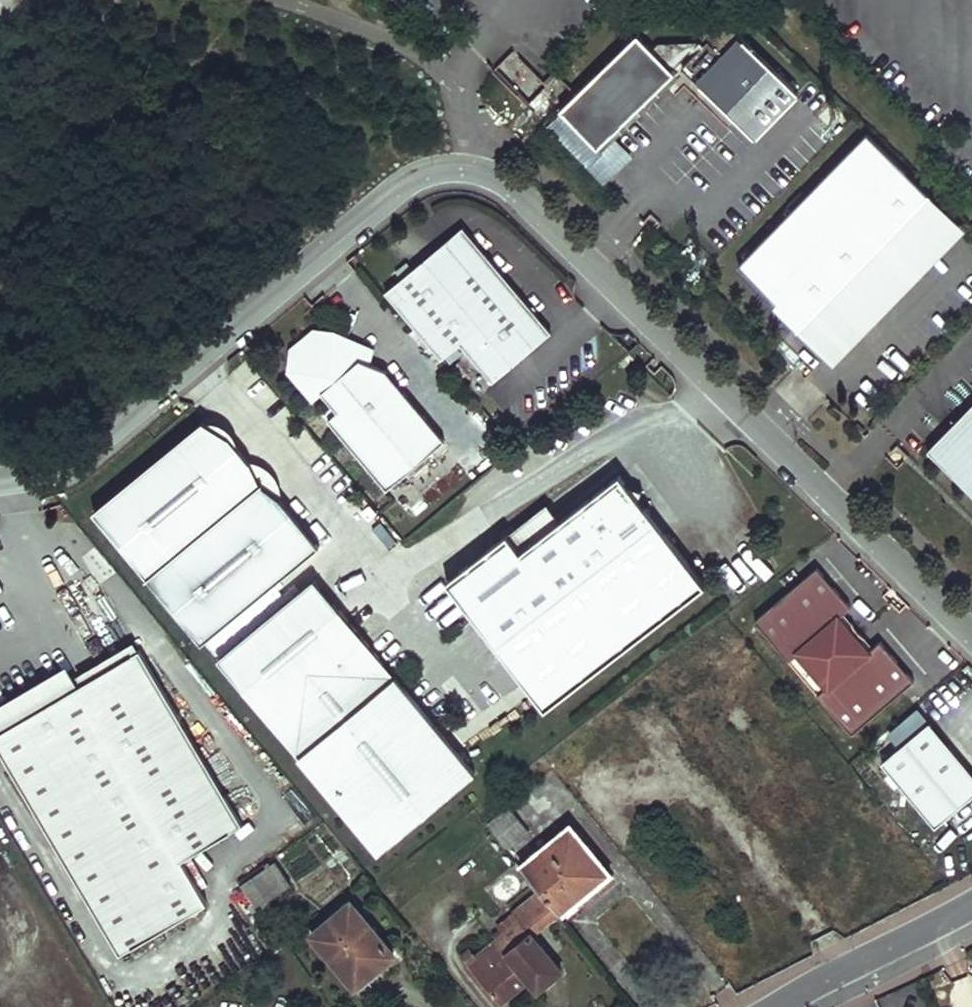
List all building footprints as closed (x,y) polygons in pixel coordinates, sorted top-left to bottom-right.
[(668,72),(633,35),(556,112),(596,149),(668,72)] [(726,59),(708,41),(683,68),(755,138),(798,93),(744,40),(726,59)] [(526,105),(546,84),(516,54),(496,74),(526,105)] [(960,224),(867,133),(739,266),(783,309),(786,306),(831,349),(847,334),(851,337),(900,286),(896,283),(931,248),(934,251),(960,224)] [(464,227),(386,293),(442,360),(461,343),(493,382),(540,343),(533,335),(545,325),(464,227)] [(931,248),(896,283),(900,286),(934,251),(931,248)] [(786,306),(783,309),(832,356),(851,337),(847,334),(831,349),(786,306)] [(552,333),(545,325),(533,335),(540,343),(552,333)] [(445,441),(386,371),(371,365),(360,361),(337,332),(314,330),(291,349),(289,372),(313,401),(322,394),(338,412),(329,419),(387,490),(445,441)] [(375,349),(337,332),(360,361),(371,365),(375,349)] [(929,452),(971,491),(971,407),(929,452)] [(308,547),(200,422),(93,514),(202,638),(308,547)] [(507,534),(447,581),(545,709),(705,585),(639,500),(628,485),(620,475),(560,520),(521,551),(507,534)] [(642,491),(628,485),(639,500),(642,491)] [(547,503),(507,534),(521,551),(560,520),(547,503)] [(793,657),(807,674),(853,634),(855,629),(853,626),(853,623),(848,628),(839,617),(851,607),(817,567),(755,620),(789,660),(793,657)] [(469,769),(310,582),(218,660),(377,847),(469,769)] [(132,634),(74,669),(83,684),(141,650),(132,634)] [(853,634),(807,674),(822,691),(818,694),(852,733),(914,680),(895,657),(883,668),(853,634)] [(2,733),(0,734),(0,749),(123,955),(210,903),(185,860),(245,824),(141,650),(83,684),(81,686),(74,676),(45,693),(40,685),(20,696),(26,706),(0,720),(0,729),(2,733)] [(0,705),(0,720),(26,706),(20,696),(40,685),(45,693),(74,676),(68,665),(0,705)] [(881,762),(935,827),(971,796),(971,774),(929,722),(881,762)] [(508,807),(489,822),(508,847),(527,831),(508,807)] [(569,826),(520,866),(540,889),(560,914),(601,879),(581,855),(588,849),(569,826)] [(613,880),(608,874),(588,849),(581,855),(601,879),(560,914),(565,919),(613,880)] [(12,868),(0,876),(0,910),(23,949),(51,932),(12,868)] [(277,869),(255,886),(272,908),(294,890),(277,869)] [(272,908),(255,886),(247,894),(262,916),(272,908)] [(504,933),(478,955),(472,947),(464,954),(503,1001),(535,974),(544,985),(563,969),(535,935),(560,914),(540,889),(514,910),(515,913),(521,919),(504,933)] [(356,906),(316,940),(362,995),(390,971),(402,961),(356,906)] [(515,913),(499,926),(504,933),(521,919),(515,913)] [(395,976),(390,971),(362,995),(366,1000),(395,976)]
